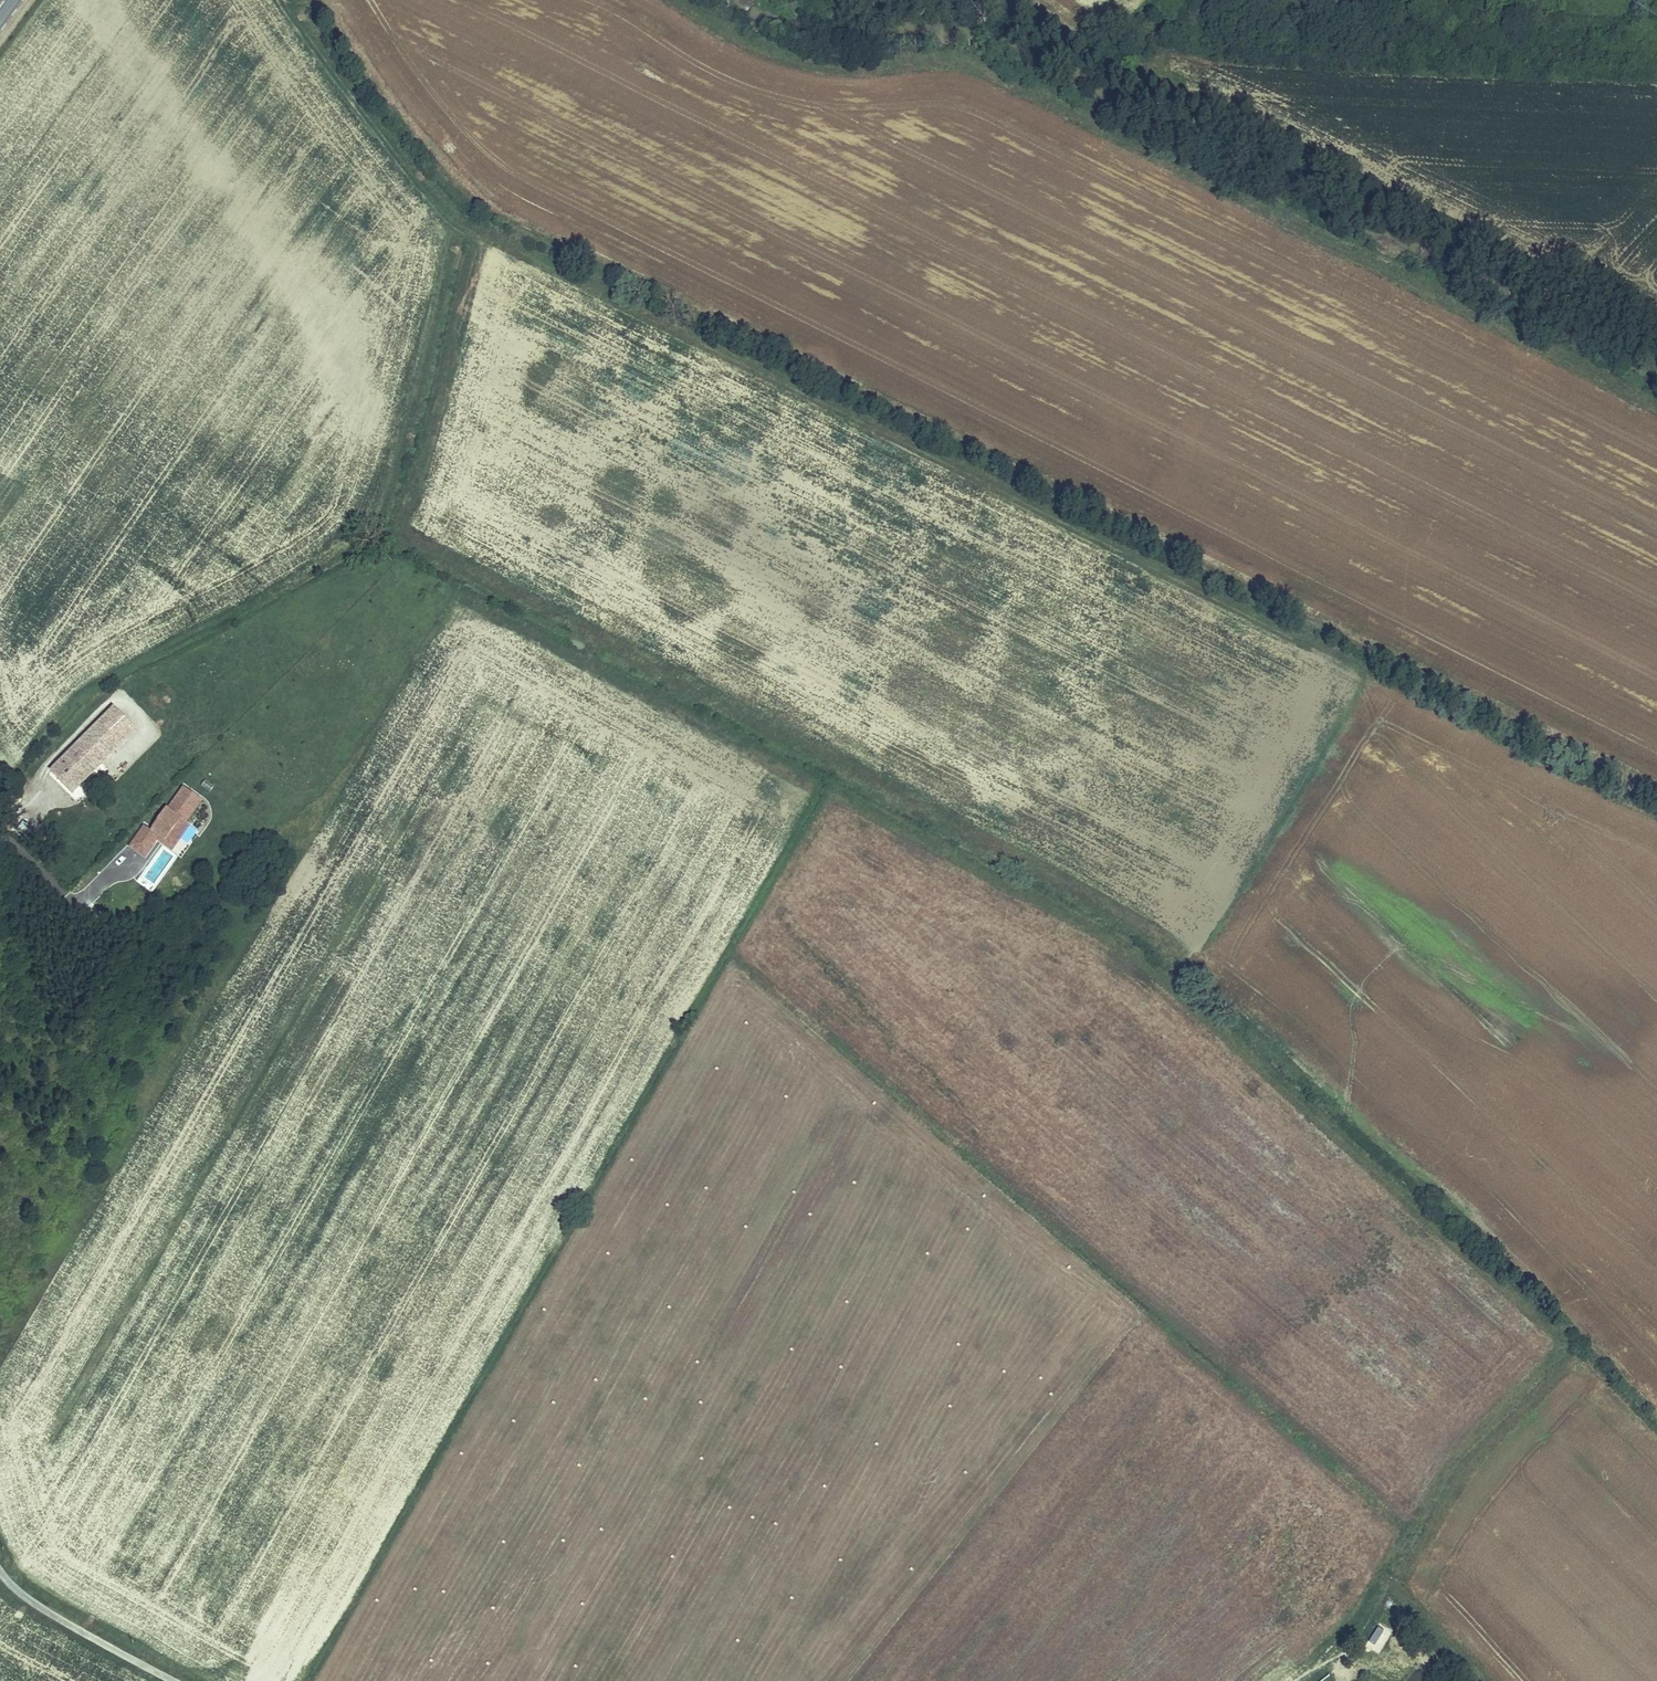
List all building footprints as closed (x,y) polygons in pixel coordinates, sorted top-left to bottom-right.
[(114,710),(103,722),(124,744),(136,732),(114,710)] [(103,722),(52,772),(74,794),(124,744),(103,722)] [(151,829),(167,841),(183,818),(168,806),(151,829)] [(193,826),(183,818),(167,841),(177,848),(193,826)]
